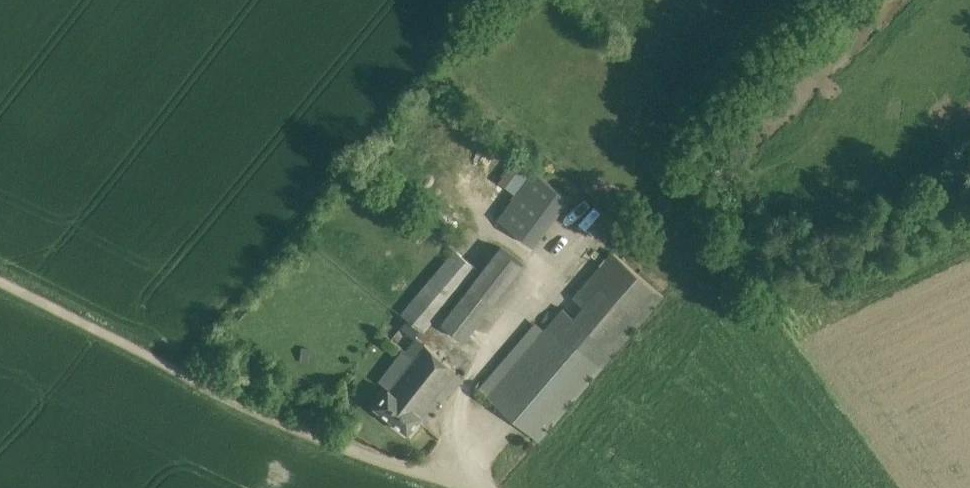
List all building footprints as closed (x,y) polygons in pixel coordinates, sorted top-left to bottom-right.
[(497,219),(534,246),(568,199),(532,172),(497,219)] [(524,265),(500,246),(441,321),(464,339),(524,265)] [(476,269),(454,250),(401,312),(424,331),(476,269)] [(612,251),(572,297),(583,306),(573,318),(563,309),(487,396),(539,440),(663,295),(612,251)] [(413,359),(402,350),(377,380),(389,389),(375,406),(408,432),(422,415),(421,414),(456,370),(424,345),(413,359)]
